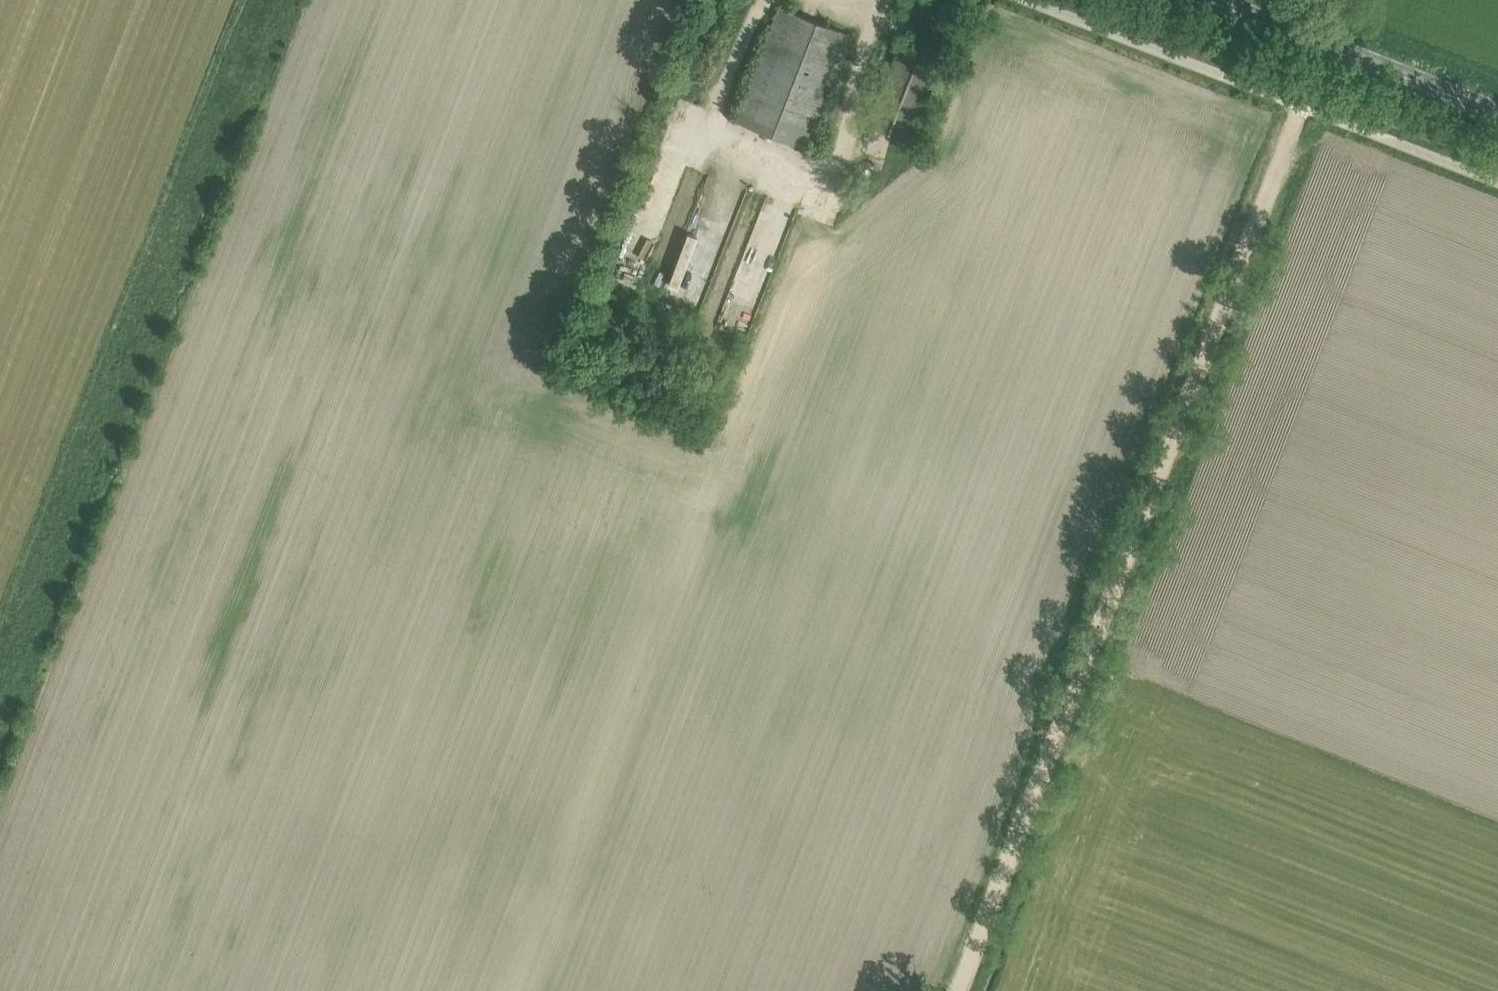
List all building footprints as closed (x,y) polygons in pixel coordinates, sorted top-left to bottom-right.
[(736,118),(809,146),(852,35),(780,6),(736,118)] [(870,122),(909,138),(936,67),(897,52),(870,122)] [(641,237),(636,257),(651,261),(656,241),(641,237)]
